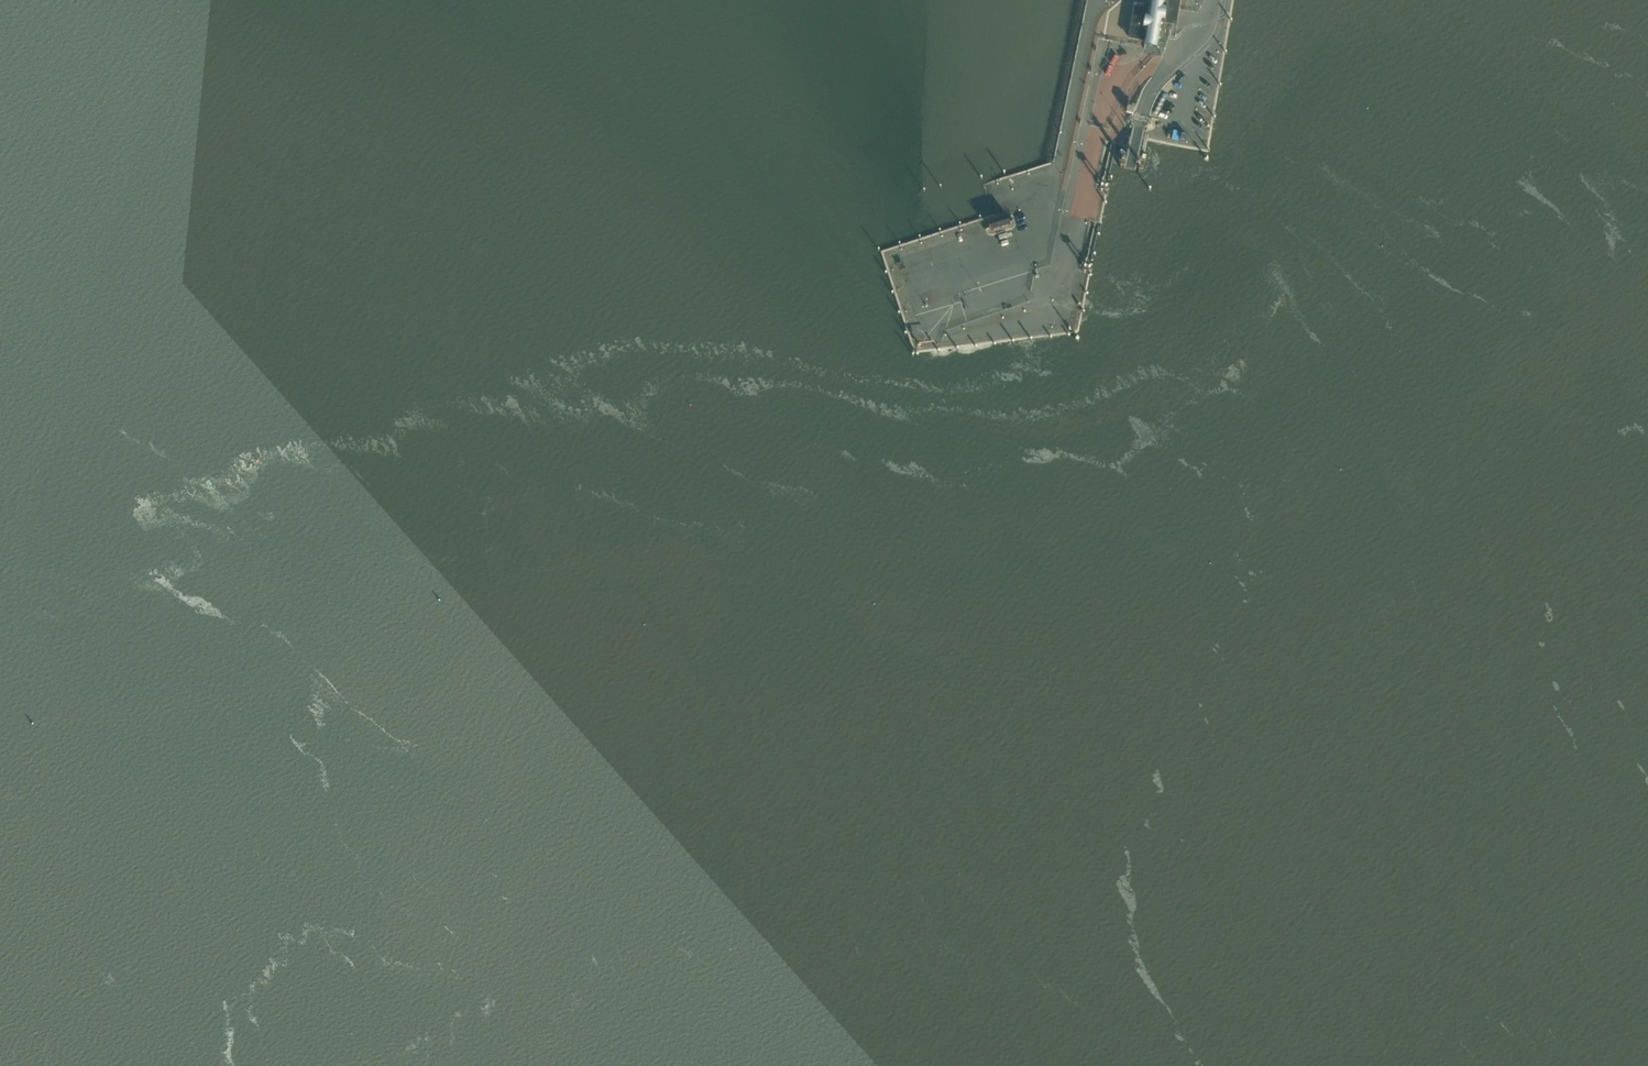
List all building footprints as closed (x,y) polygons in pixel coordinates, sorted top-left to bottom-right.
[(1128,38),(1156,43),(1160,23),(1162,24),(1163,20),(1173,22),(1177,0),(1152,0),(1151,8),(1134,5),(1128,38)] [(1007,216),(988,222),(991,233),(1011,226),(1007,216)]
